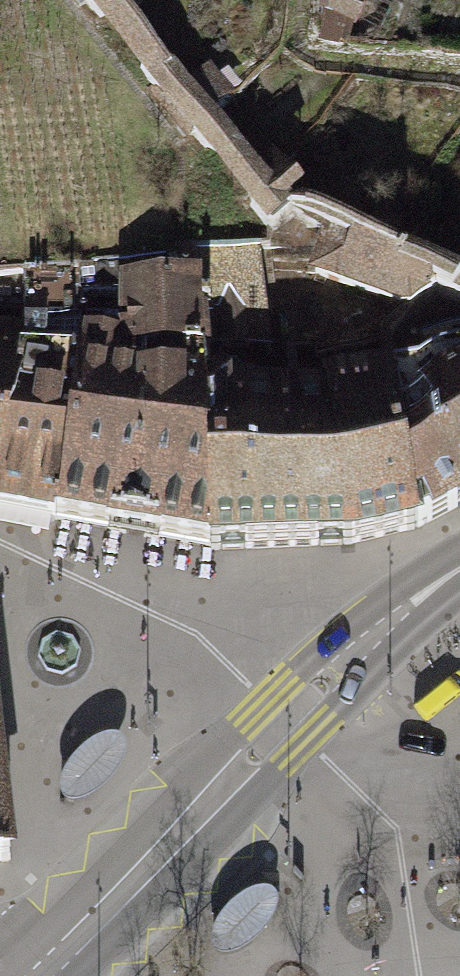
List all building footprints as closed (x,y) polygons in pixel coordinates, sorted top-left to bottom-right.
[(270,235),(310,248),(301,272),(407,314),(420,302),(459,298),(459,280),(317,211),(296,208),(309,197),(297,182),(275,199),(120,0),(84,0),(270,235)] [(0,465),(0,507),(57,522),(68,459),(79,402),(73,401),(76,380),(80,353),(79,300),(76,262),(61,264),(23,265),(23,268),(22,345),(24,360),(16,420),(11,420),(0,465)] [(11,420),(16,420),(24,360),(22,345),(23,268),(0,269),(0,465),(11,420)] [(201,268),(124,277),(129,347),(131,366),(212,364),(201,268)] [(68,459),(57,522),(209,552),(213,394),(212,364),(131,366),(129,347),(90,342),(79,402),(68,459)] [(416,534),(459,512),(459,358),(444,366),(394,375),(416,534)] [(213,394),(209,552),(338,548),(353,547),(416,534),(394,375),(396,367),(325,377),(327,387),(213,394)] [(95,746),(79,759),(66,774),(62,787),(61,799),(67,805),(79,807),(94,802),(110,789),(124,772),(129,758),(128,747),(122,741),(110,741),(95,746)] [(9,859),(1,792),(0,782),(0,860),(9,859)] [(244,899),(228,912),(215,927),(211,940),(210,952),(216,958),(228,960),(243,955),(257,941),(273,925),(278,911),(277,900),(271,894),(259,894),(244,899)]
